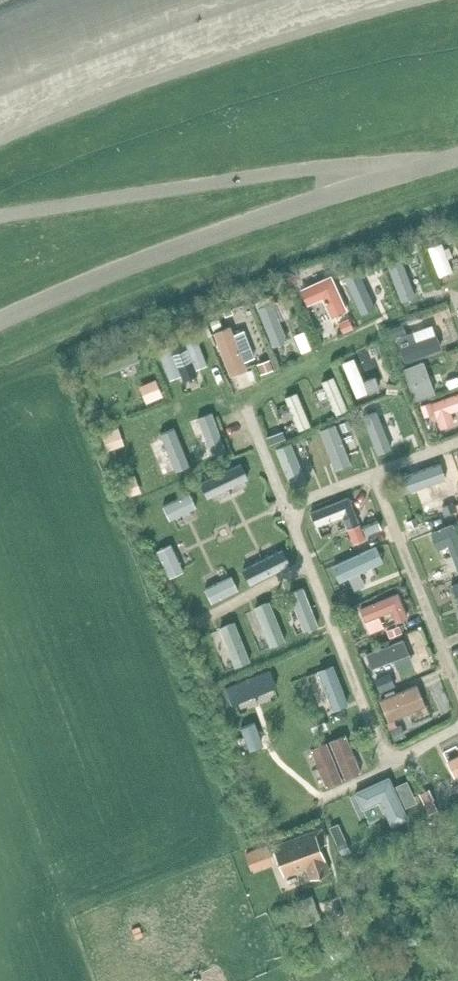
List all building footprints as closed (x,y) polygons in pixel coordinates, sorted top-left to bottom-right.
[(455,227),(445,230),(449,241),(457,238),(457,234),(455,227)] [(416,241),(407,245),(410,254),(419,250),(416,241)] [(372,265),(375,273),(382,270),(378,262),(372,265)] [(352,278),(359,275),(355,263),(334,271),(350,310),(363,305),(352,278)] [(362,274),(369,271),(366,264),(359,267),(362,274)] [(330,276),(300,289),(307,304),(322,297),(330,315),(345,308),(330,276)] [(267,306),(258,310),(261,317),(270,314),(267,306)] [(218,318),(211,321),(214,328),(221,325),(218,318)] [(340,322),(343,331),(352,327),(349,318),(340,322)] [(405,331),(403,324),(391,328),(394,335),(405,331)] [(404,361),(440,348),(435,333),(416,340),(413,332),(396,338),(404,361)] [(158,350),(169,379),(207,365),(195,335),(158,350)] [(342,354),(330,359),(345,396),(358,391),(342,354)] [(262,372),(273,368),(269,359),(258,363),(262,372)] [(434,392),(423,362),(402,369),(413,399),(434,392)] [(323,374),(312,377),(322,412),(334,408),(323,374)] [(155,381),(139,388),(144,399),(160,392),(155,381)] [(388,383),(387,391),(397,392),(398,384),(388,383)] [(285,390),(273,395),(287,426),(298,421),(285,390)] [(430,403),(439,427),(452,423),(448,411),(457,408),(457,393),(430,403)] [(429,403),(419,406),(423,417),(433,414),(429,403)] [(349,421),(341,424),(344,432),(352,429),(349,421)] [(325,425),(312,429),(323,462),(336,458),(325,425)] [(118,428),(103,433),(107,445),(122,440),(118,428)] [(281,431),(265,437),(268,445),(284,438),(281,431)] [(440,484),(431,459),(419,463),(432,499),(455,491),(451,480),(440,484)] [(226,467),(197,477),(203,494),(231,484),(226,467)] [(136,478),(120,484),(124,494),(140,489),(136,478)] [(178,489),(153,502),(161,518),(187,505),(178,489)] [(311,512),(316,525),(343,515),(347,526),(358,521),(349,497),(311,512)] [(454,503),(442,508),(445,515),(456,510),(454,503)] [(416,518),(405,522),(408,529),(418,525),(416,518)] [(378,520),(363,526),(366,535),(382,528),(378,520)] [(452,523),(431,532),(438,548),(447,545),(456,567),(457,566),(457,539),(452,523)] [(348,529),(354,543),(364,539),(359,524),(348,529)] [(159,576),(174,569),(160,540),(145,548),(159,576)] [(366,543),(323,563),(330,578),(336,575),(344,591),(369,579),(362,565),(374,559),(366,543)] [(247,577),(274,565),(267,550),(240,562),(247,577)] [(222,574),(194,583),(200,600),(228,590),(222,574)] [(280,591),(292,624),(305,619),(293,586),(280,591)] [(345,591),(337,594),(342,608),(350,605),(345,591)] [(361,608),(366,619),(390,609),(394,620),(405,616),(396,594),(361,608)] [(262,606),(249,612),(260,644),(274,638),(262,606)] [(390,637),(401,632),(399,626),(387,630),(390,637)] [(228,629),(214,634),(226,666),(240,661),(228,629)] [(324,663),(308,668),(320,706),(335,701),(324,663)] [(380,690),(394,685),(389,673),(375,678),(380,690)] [(379,698),(387,719),(422,704),(414,684),(379,698)] [(320,718),(309,723),(312,732),(323,728),(320,718)] [(254,722),(240,728),(247,747),(261,742),(254,722)] [(401,725),(391,729),(395,739),(405,735),(401,725)] [(334,730),(299,746),(316,783),(351,768),(334,730)] [(448,759),(455,774),(457,772),(457,754),(448,759)] [(407,818),(389,778),(357,792),(363,807),(381,799),(393,824),(407,818)] [(433,798),(429,790),(420,794),(424,803),(433,798)] [(330,871),(314,830),(273,845),(284,875),(306,866),(311,878),(318,875),(319,877),(323,876),(322,874),(330,871)] [(339,845),(342,854),(350,851),(346,842),(339,845)] [(321,919),(312,894),(292,902),(301,927),(321,919)]
